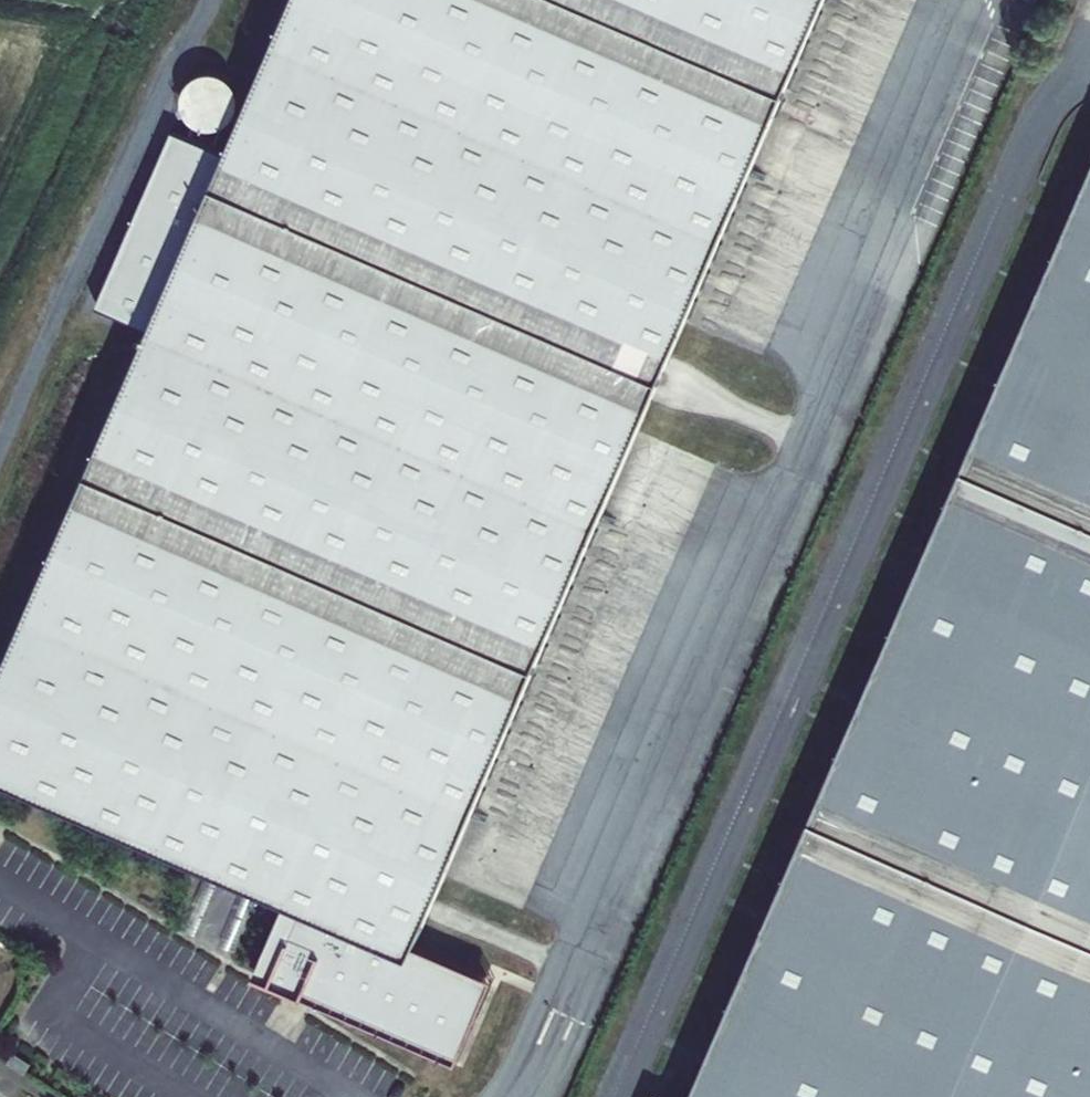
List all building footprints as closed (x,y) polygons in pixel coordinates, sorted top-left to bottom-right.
[(0,683),(0,777),(289,902),(257,975),(307,997),(309,990),(462,1056),(495,978),(417,945),(826,0),(296,0),(229,154),(175,131),(98,307),(153,330),(0,683)] [(185,74),(184,128),(231,129),(232,75),(185,74)] [(686,1096),(1089,1096),(1089,161),(686,1096)] [(15,1052),(9,1061),(26,1073),(33,1062),(15,1052)]
